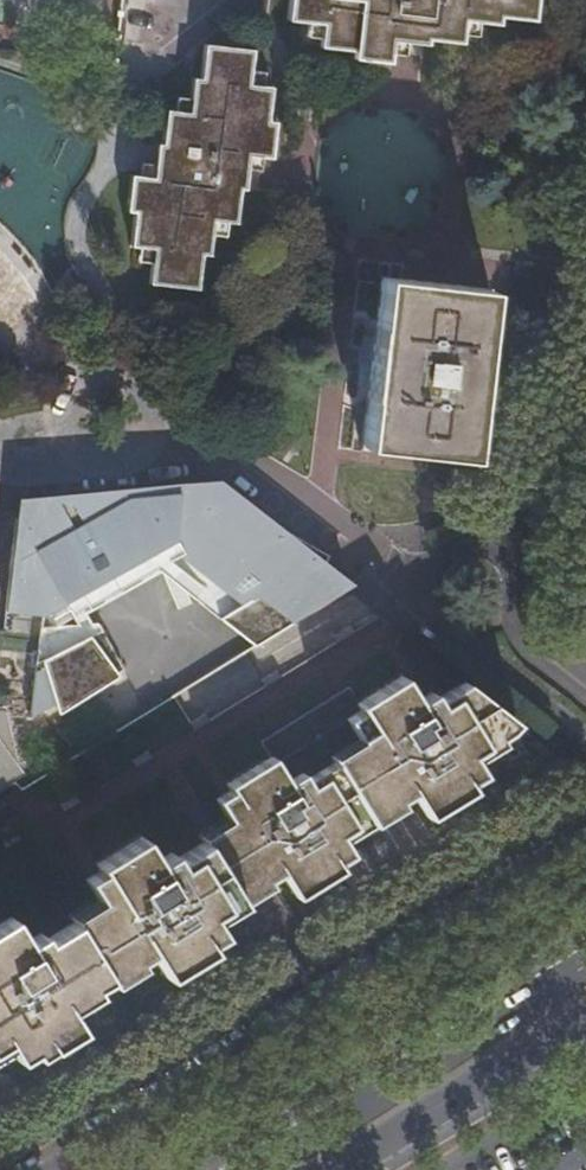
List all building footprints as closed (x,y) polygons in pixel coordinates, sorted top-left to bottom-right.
[(286,20),(306,22),(321,24),(319,38),(318,46),(352,50),(351,58),(387,62),(388,54),(390,39),(404,40),(424,43),(424,38),(459,42),(460,34),(462,19),(476,21),(496,23),(497,16),(531,20),(533,0),(288,0),(286,20)] [(462,19),(460,34),(474,36),(476,21),(462,19)] [(306,22),(304,37),(319,38),(321,24),(306,22)] [(390,39),(388,54),(402,55),(404,40),(390,39)] [(149,284),(197,289),(201,255),(208,255),(211,236),(212,221),(227,223),(235,224),(239,189),(243,190),(245,170),(247,155),(262,157),(270,157),(274,122),(267,121),(270,87),(262,86),(248,84),(249,69),(251,50),(203,44),(199,79),(192,78),(190,98),(188,112),(173,111),(165,110),(161,144),(157,144),(155,164),(153,178),(138,177),(130,176),(126,211),(134,212),(130,247),(138,248),(152,249),(151,264),(149,284)] [(249,69),(248,84),(262,86),(264,71),(249,69)] [(173,111),(188,112),(190,98),(175,96),(173,111)] [(247,155),(245,170),(260,171),(262,157),(247,155)] [(140,162),(138,177),(153,178),(155,164),(140,162)] [(212,221),(211,236),(225,237),(227,223),(212,221)] [(138,248),(136,262),(151,264),(152,249),(138,248)] [(578,271),(528,265),(523,290),(573,296),(578,271)] [(488,289),(381,277),(374,338),(369,382),(362,446),(469,458),(488,289)] [(369,382),(374,338),(364,337),(359,381),(369,382)] [(251,644),(348,586),(321,566),(327,556),(262,518),(216,481),(16,500),(4,610),(40,614),(173,539),(181,544),(171,557),(232,607),(217,617),(251,644)] [(40,614),(40,626),(89,624),(86,613),(159,571),(217,617),(232,607),(171,557),(181,544),(173,539),(40,614)] [(40,626),(29,715),(122,668),(98,623),(89,624),(40,626)] [(72,921),(106,976),(136,958),(151,949),(165,972),(209,945),(207,941),(221,933),(213,920),(209,913),(266,878),(281,869),(295,892),(336,867),(337,866),(337,865),(331,855),(418,802),(424,812),(425,812),(470,785),(468,781),(483,772),(475,759),(471,752),(498,736),(506,731),(514,721),(463,682),(436,697),(432,691),(417,700),(401,675),(345,709),(338,698),(262,745),(269,757),(227,782),(231,789),(216,797),(228,816),(232,823),(201,841),(174,857),(171,851),(157,859),(141,835),(97,862),(101,868),(87,877),(98,896),(102,902),(72,921)] [(471,752),(475,759),(502,743),(498,736),(471,752)] [(146,748),(131,757),(135,763),(150,755),(146,748)] [(74,792),(59,801),(63,809),(78,800),(74,792)] [(336,867),(350,889),(438,834),(425,812),(424,812),(418,802),(331,855),(337,865),(337,866),(336,867)] [(197,835),(201,841),(232,823),(228,816),(197,835)] [(266,878),(209,913),(213,920),(270,884),(266,878)] [(98,896),(68,914),(72,921),(102,902),(98,896)] [(106,976),(72,921),(68,923),(44,938),(40,932),(26,940),(11,916),(0,923),(0,1043),(7,1038),(11,1045),(18,1056),(32,1048),(46,1040),(49,1044),(79,1025),(69,1008),(66,1001),(96,983),(106,976)] [(136,958),(106,976),(110,983),(140,964),(136,958)] [(96,983),(66,1001),(69,1008),(100,989),(96,983)] [(0,1043),(0,1052),(11,1045),(7,1038),(0,1043)] [(46,1040),(32,1048),(35,1052),(49,1044),(46,1040)]
